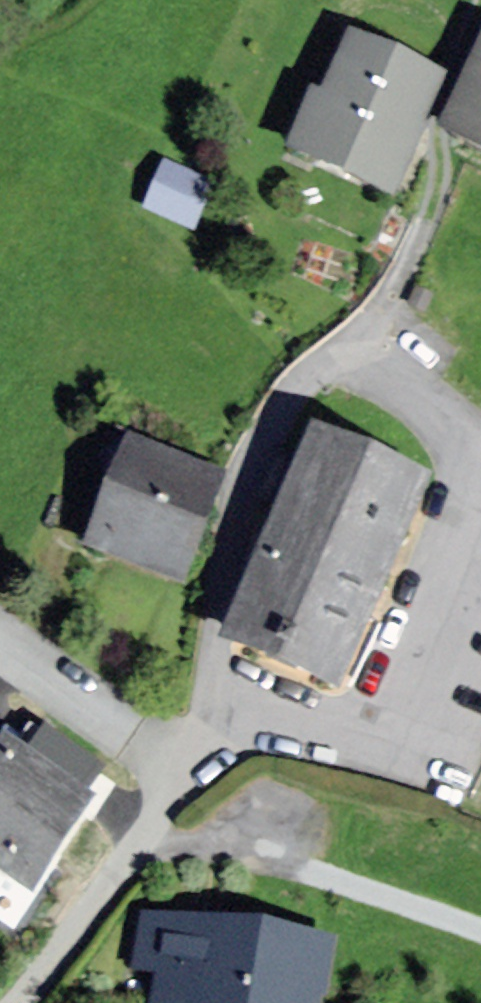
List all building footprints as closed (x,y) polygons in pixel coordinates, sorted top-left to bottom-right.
[(295,150),(354,174),(402,55),(351,35),(325,100),(316,96),(295,150)] [(402,55),(354,174),(397,190),(445,72),(402,55)] [(446,132),(480,148),(480,57),(446,132)] [(142,204),(193,226),(214,178),(163,156),(142,204)] [(321,438),(235,641),(344,688),(431,484),(321,438)] [(136,442),(93,541),(182,579),(224,480),(136,442)] [(0,757),(0,872),(33,894),(97,799),(11,741),(0,757)] [(126,968),(150,972),(145,1001),(159,1002),(318,1002),(329,944),(137,909),(126,968)]
